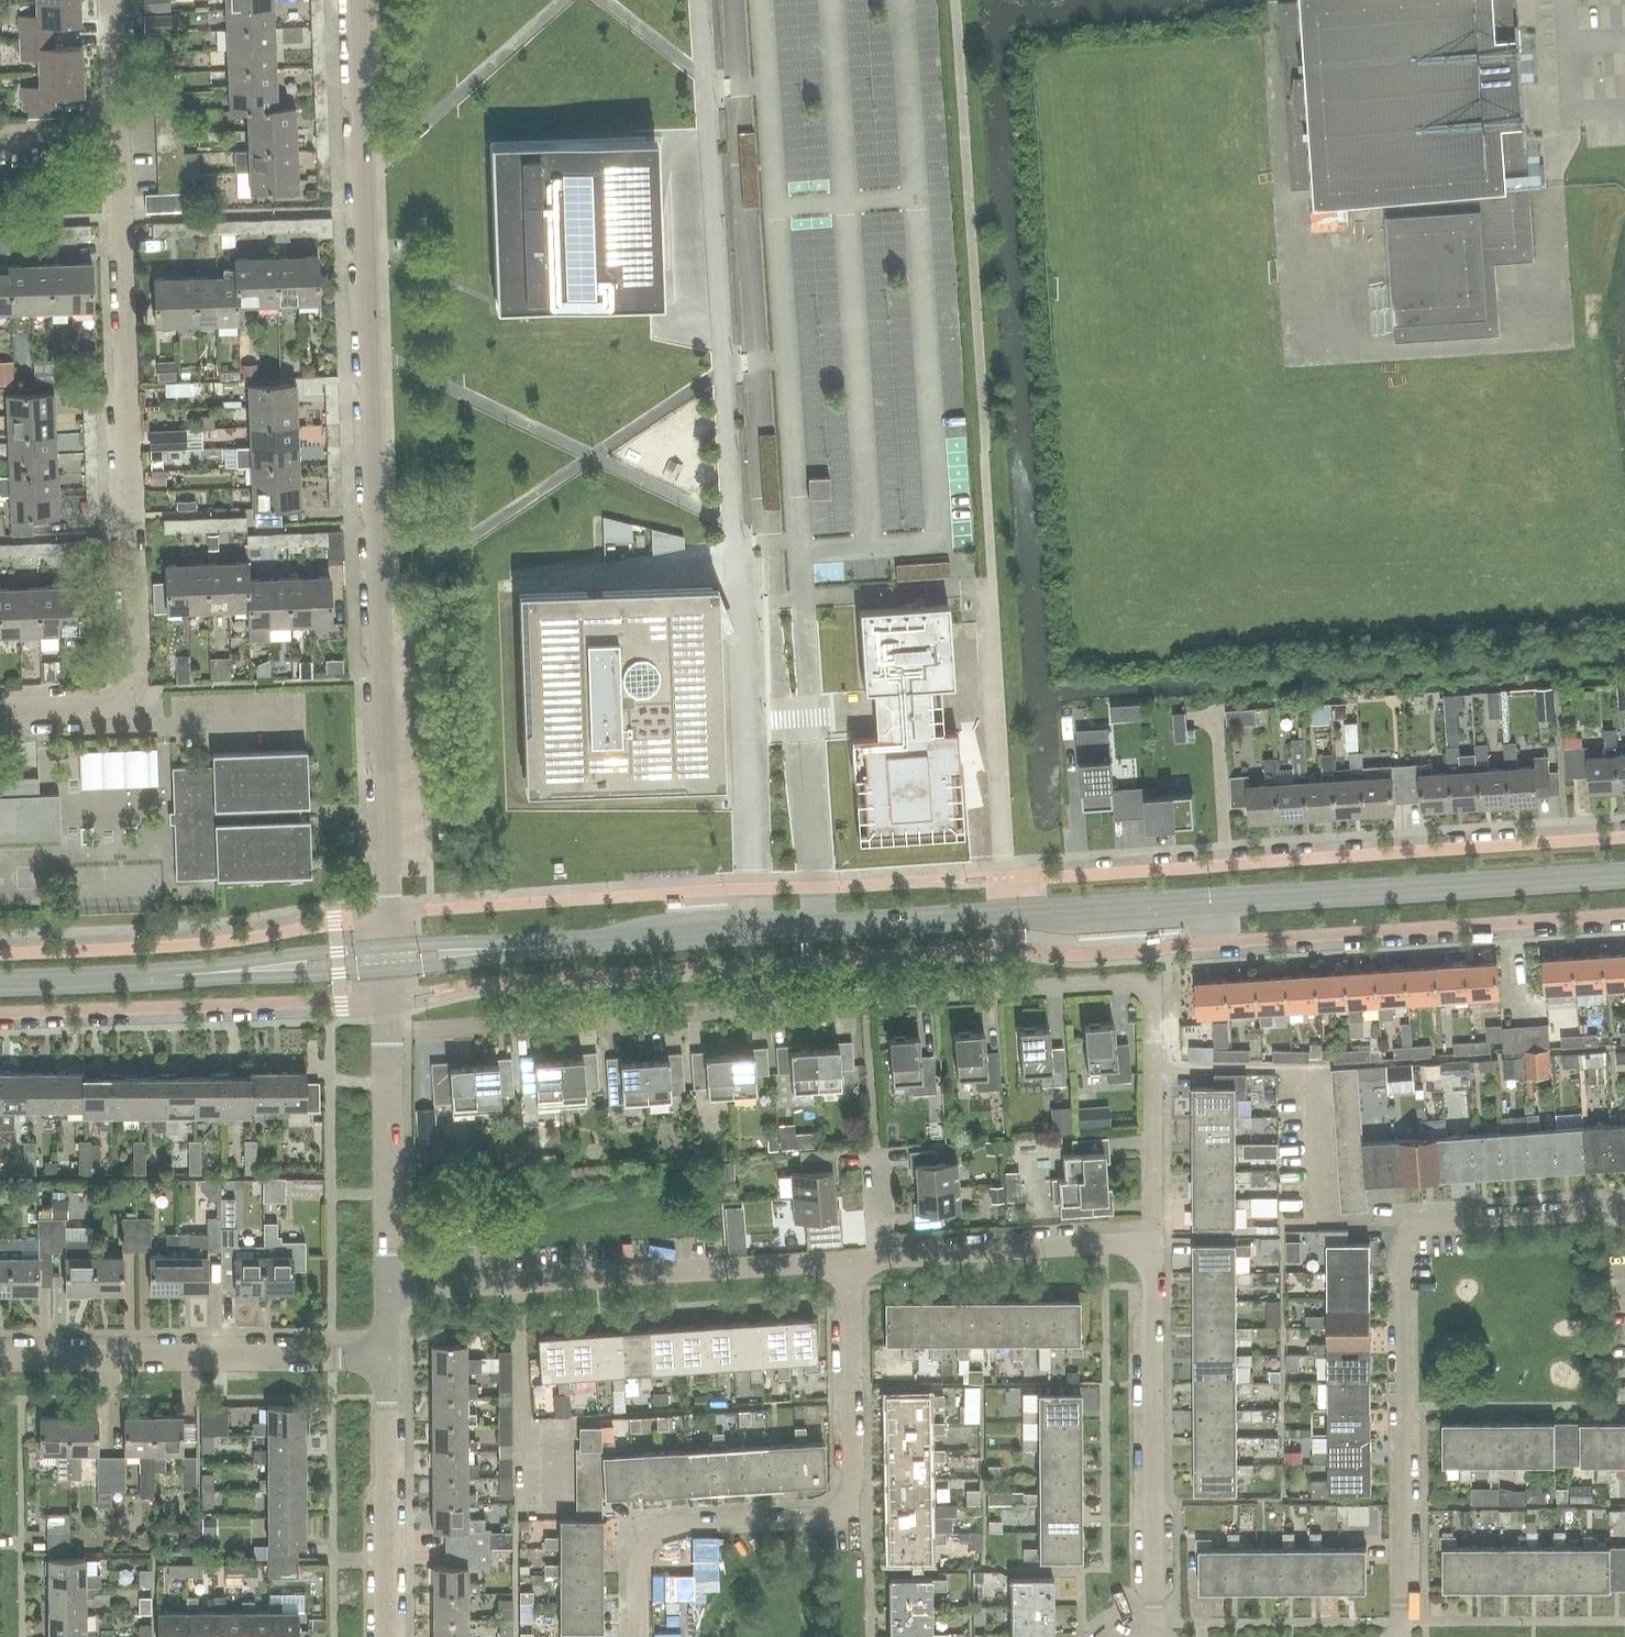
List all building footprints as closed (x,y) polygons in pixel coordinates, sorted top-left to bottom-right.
[(81,0),(77,0),(37,2),(38,16),(20,16),(21,38),(53,36),(53,25),(82,24),(81,0)] [(145,12),(166,11),(166,0),(145,0),(145,12)] [(226,9),(274,7),(274,0),(226,0),(226,9)] [(1519,22),(1518,22),(1517,0),(1299,0),(1299,1),(1280,2),(1292,189),(1312,187),(1313,201),(1311,201),(1311,204),(1386,199),(1387,215),(1386,214),(1394,324),(1396,341),(1501,334),(1496,263),(1535,260),(1527,141),(1528,141),(1519,22)] [(275,28),(274,7),(226,9),(227,29),(275,28)] [(325,26),(325,12),(312,13),(312,26),(325,26)] [(178,15),(146,16),(147,33),(178,32),(178,15)] [(326,39),(325,26),(312,26),(313,39),(326,39)] [(276,48),(275,28),(227,29),(228,50),(276,48)] [(53,48),(53,36),(21,38),(22,59),(39,58),(40,73),(84,71),(83,47),(53,48)] [(276,68),(276,48),(228,50),(229,70),(276,68)] [(327,66),(326,53),(313,53),(314,66),(327,66)] [(327,79),(327,66),(314,66),(314,80),(327,79)] [(277,88),(276,68),(229,70),(229,90),(277,88)] [(85,95),(84,71),(40,73),(40,87),(23,87),(24,109),(56,108),(55,96),(85,95)] [(278,108),(277,88),(229,90),(230,111),(248,110),(278,109),(278,108)] [(182,113),(182,93),(155,94),(156,114),(182,113)] [(328,107),(328,93),(315,94),(315,107),(328,107)] [(296,107),(278,108),(278,109),(248,110),(248,130),(297,129),(296,107)] [(329,120),(328,107),(315,107),(316,121),(329,120)] [(183,126),(182,113),(156,114),(157,128),(183,126)] [(184,140),(183,126),(157,128),(157,141),(184,140)] [(297,149),(297,129),(248,130),(249,150),(249,151),(297,149)] [(330,148),(329,134),(316,135),(317,148),(330,148)] [(663,136),(491,142),(497,310),(651,304),(664,303),(663,136)] [(184,153),(184,140),(157,141),(158,154),(184,153)] [(330,161),(330,148),(317,148),(317,162),(330,161)] [(298,169),(297,149),(249,151),(249,150),(235,151),(236,172),(237,172),(298,169)] [(185,166),(184,153),(158,154),(158,167),(185,166)] [(185,179),(185,166),(158,167),(159,180),(185,179)] [(299,190),(298,169),(237,172),(238,197),(251,196),(251,192),(299,190)] [(332,189),(331,175),(318,176),(318,189),(332,189)] [(186,192),(185,179),(159,180),(159,193),(186,192)] [(333,217),(303,218),(304,232),(333,231),(333,217)] [(276,232),(276,219),(263,220),(263,233),(276,232)] [(290,232),(289,219),(276,219),(276,232),(290,232)] [(249,233),(249,220),(235,221),(236,234),(249,233)] [(208,235),(208,221),(194,222),(195,235),(208,235)] [(236,234),(235,221),(222,221),(222,234),(236,234)] [(195,235),(194,222),(181,222),(181,235),(195,235)] [(167,236),(167,223),(153,223),(154,236),(167,236)] [(91,225),(78,225),(78,238),(92,238),(91,225)] [(51,239),(50,226),(37,227),(37,240),(51,239)] [(64,239),(64,226),(50,226),(51,239),(64,239)] [(10,227),(0,228),(0,241),(10,241),(10,227)] [(23,240),(23,227),(10,227),(10,241),(23,240)] [(290,232),(276,232),(277,246),(290,245),(290,232)] [(236,234),(222,234),(223,246),(236,246),(236,234)] [(0,241),(0,251),(10,251),(10,241),(0,241)] [(318,255),(297,256),(299,304),(320,303),(318,255)] [(279,304),(277,256),(257,257),(258,305),(279,304)] [(299,304),(297,256),(277,256),(279,304),(299,304)] [(258,305),(257,257),(236,258),(236,275),(237,275),(238,306),(239,306),(258,305)] [(92,262),(71,263),(73,311),(94,310),(92,262)] [(53,311),(51,263),(31,264),(32,312),(53,311)] [(73,311),(71,263),(51,263),(53,311),(73,311)] [(32,312),(31,264),(11,265),(12,313),(32,312)] [(11,265),(0,265),(0,313),(12,313),(11,265)] [(237,275),(236,275),(217,276),(218,324),(239,323),(239,306),(238,306),(237,275)] [(218,324),(217,276),(196,277),(198,325),(218,324)] [(178,325),(176,277),(155,278),(157,326),(178,325)] [(198,325),(196,277),(176,277),(178,325),(198,325)] [(52,360),(35,360),(36,384),(53,384),(52,360)] [(14,361),(0,362),(0,384),(15,384),(14,361)] [(177,380),(176,361),(158,361),(159,380),(177,380)] [(219,376),(218,362),(203,363),(204,377),(219,376)] [(258,377),(258,364),(244,364),(244,377),(258,377)] [(314,364),(301,364),(301,376),(314,376),(314,364)] [(195,395),(195,382),(175,383),(175,395),(195,395)] [(325,382),(326,396),(339,395),(338,382),(325,382)] [(249,385),(250,406),(297,404),(297,383),(249,385)] [(83,391),(83,405),(96,405),(96,391),(83,391)] [(7,394),(7,415),(55,414),(55,392),(7,394)] [(877,400),(887,527),(925,524),(920,462),(899,464),(899,467),(886,468),(885,447),(892,446),(891,433),(914,432),(913,420),(917,420),(915,397),(877,400)] [(298,425),(297,404),(250,406),(250,426),(298,425)] [(340,423),(339,410),(326,410),(327,423),(340,423)] [(56,434),(55,414),(7,415),(8,435),(56,434)] [(97,432),(97,418),(84,419),(84,433),(97,432)] [(340,437),(340,423),(327,423),(327,437),(340,437)] [(299,445),(298,425),(250,426),(251,447),(299,445)] [(168,429),(150,430),(151,448),(169,448),(168,429)] [(98,446),(97,432),(84,433),(85,446),(98,446)] [(777,506),(774,432),(758,432),(761,507),(777,506)] [(57,454),(56,434),(8,435),(9,456),(57,454)] [(300,465),(299,445),(251,447),(252,467),(300,465)] [(163,450),(152,450),(152,470),(154,470),(163,470),(163,450)] [(341,463),(341,450),(328,450),(328,464),(341,463)] [(58,474),(57,454),(9,456),(10,476),(58,474)] [(85,459),(70,460),(71,474),(86,473),(85,459)] [(99,472),(98,459),(85,459),(86,473),(99,472)] [(342,477),(341,463),(328,464),(329,478),(342,477)] [(300,485),(300,465),(252,467),(253,487),(288,486),(300,485)] [(154,470),(152,470),(153,486),(166,485),(166,470),(163,470),(154,470)] [(100,486),(99,472),(86,473),(86,487),(100,486)] [(58,474),(10,476),(0,476),(0,498),(11,497),(10,496),(58,494),(58,474)] [(810,498),(831,497),(830,477),(809,477),(810,498)] [(301,506),(300,485),(288,486),(253,487),(253,508),(255,508),(256,525),(282,524),(282,507),(301,506)] [(343,505),(342,491),(329,492),(330,505),(343,505)] [(59,515),(58,494),(10,496),(11,497),(11,517),(12,534),(34,533),(33,516),(59,515)] [(101,514),(100,500),(87,501),(87,514),(101,514)] [(196,500),(178,501),(179,511),(196,510),(196,500)] [(247,516),(233,517),(234,530),(248,530),(247,516)] [(604,541),(633,540),(632,523),(604,516),(604,517),(604,541)] [(219,531),(219,517),(205,518),(206,531),(219,531)] [(206,531),(205,518),(192,519),(192,532),(206,531)] [(178,532),(178,519),(164,520),(165,533),(178,532)] [(653,553),(685,547),(685,536),(652,528),(653,553)] [(342,531),(329,531),(315,532),(316,545),(329,545),(330,559),(343,559),(342,531)] [(302,546),(301,532),(287,533),(288,546),(296,546),(302,546)] [(288,546),(287,533),(274,533),(274,547),(288,546)] [(262,547),(261,534),(247,534),(248,548),(262,547)] [(218,535),(209,536),(209,550),(218,549),(218,535)] [(78,541),(64,541),(64,555),(79,554),(78,541)] [(37,556),(37,542),(23,543),(23,556),(37,556)] [(50,555),(50,542),(37,542),(37,556),(50,555)] [(10,544),(0,544),(0,557),(10,557),(10,544)] [(302,556),(302,546),(296,546),(288,546),(288,556),(302,556)] [(895,578),(949,575),(949,559),(894,562),(895,578)] [(249,579),(249,578),(248,561),(227,562),(229,610),(249,609),(249,579)] [(209,610),(207,562),(187,563),(189,611),(209,610)] [(229,610),(227,562),(207,562),(209,610),(229,610)] [(189,611),(187,563),(166,564),(168,612),(189,611)] [(330,575),(309,576),(311,624),(332,623),(330,575)] [(311,624),(309,576),(289,577),(291,625),(311,624)] [(291,625),(289,577),(269,578),(271,626),(291,625)] [(269,578),(249,578),(249,579),(249,609),(250,641),(271,640),(271,626),(269,578)] [(80,584),(59,585),(61,633),(82,632),(80,584)] [(61,633),(59,585),(39,586),(40,634),(61,633)] [(717,585),(525,592),(532,783),(724,776),(719,635),(729,629),(722,616),(725,614),(726,611),(726,608),(725,605),(723,603),(720,601),(718,601),(717,588),(717,585)] [(40,634),(39,586),(18,587),(20,635),(40,634)] [(18,587),(0,588),(0,636),(20,635),(18,587)] [(960,771),(957,731),(934,732),(931,687),(954,686),(949,604),(859,610),(865,692),(888,690),(889,705),(888,706),(887,706),(886,707),(885,708),(884,709),(883,710),(883,712),(883,713),(883,715),(884,716),(885,718),(886,718),(887,719),(889,720),(890,720),(891,735),(852,738),(855,779),(862,778),(866,835),(956,829),(953,772),(960,771)] [(230,643),(223,643),(223,653),(231,653),(230,643)] [(230,659),(212,660),(212,681),(231,680),(230,659)] [(345,659),(327,660),(328,672),(345,671),(345,659)] [(62,662),(42,663),(42,680),(63,679),(62,662)] [(271,662),(257,668),(257,679),(265,679),(271,679),(271,662)] [(192,682),(191,669),(178,669),(178,682),(192,682)] [(1555,703),(1554,687),(1537,688),(1538,704),(1555,703)] [(1500,690),(1488,691),(1489,704),(1500,703),(1500,690)] [(1444,694),(1445,707),(1459,707),(1465,706),(1464,692),(1444,694)] [(1145,700),(1132,701),(1133,717),(1146,716),(1145,700)] [(1329,704),(1311,705),(1312,716),(1329,715),(1329,704)] [(1346,704),(1335,705),(1335,716),(1346,716),(1346,704)] [(1258,724),(1257,708),(1227,710),(1228,726),(1258,724)] [(1358,719),(1345,720),(1346,749),(1359,749),(1358,719)] [(1158,786),(1115,789),(1113,760),(1110,727),(1078,729),(1078,733),(1080,733),(1085,807),(1115,805),(1116,819),(1121,818),(1120,816),(1149,814),(1150,827),(1196,825),(1194,794),(1159,796),(1158,786)] [(1196,729),(1176,730),(1177,742),(1197,740),(1196,729)] [(1618,754),(1619,754),(1617,729),(1605,729),(1607,755),(1590,756),(1589,746),(1583,746),(1565,748),(1567,777),(1590,776),(1592,791),(1621,789),(1618,754)] [(1565,735),(1565,748),(1583,746),(1582,740),(1565,735)] [(1278,783),(1281,819),(1309,817),(1307,782),(1308,782),(1305,740),(1293,741),(1295,782),(1279,783),(1278,783)] [(1519,768),(1517,742),(1505,743),(1506,769),(1507,769),(1509,804),(1538,802),(1537,786),(1551,785),(1549,755),(1535,756),(1536,767),(1519,768)] [(1507,769),(1506,769),(1490,770),(1488,744),(1476,745),(1478,771),(1481,805),(1509,804),(1507,769)] [(79,786),(156,783),(155,746),(78,749),(79,786)] [(1478,771),(1461,772),(1460,746),(1448,747),(1449,772),(1450,772),(1452,807),(1481,805),(1478,771)] [(301,819),(301,806),(310,805),(308,749),(213,753),(214,765),(173,767),(177,878),(218,877),(218,878),(312,875),(310,819),(301,819)] [(1364,778),(1365,778),(1363,752),(1351,753),(1352,769),(1336,770),(1336,779),(1335,779),(1338,815),(1366,813),(1364,778)] [(1336,779),(1336,770),(1335,754),(1322,755),(1324,781),(1308,782),(1307,782),(1309,817),(1338,815),(1335,779),(1336,779)] [(1278,783),(1279,783),(1278,758),(1265,758),(1267,784),(1250,785),(1250,775),(1231,776),(1233,806),(1251,805),(1252,821),(1281,819),(1278,783)] [(1450,772),(1449,772),(1434,773),(1433,763),(1406,765),(1409,802),(1422,801),(1423,809),(1452,807),(1450,772)] [(1409,802),(1406,765),(1380,767),(1380,777),(1365,778),(1364,778),(1366,813),(1395,811),(1395,803),(1409,802)] [(63,838),(61,794),(41,795),(41,777),(0,778),(0,840),(63,838)] [(1605,954),(1607,989),(1624,987),(1624,953),(1605,954)] [(1607,989),(1605,954),(1575,957),(1577,991),(1607,989)] [(1577,991),(1575,957),(1544,959),(1547,993),(1577,991)] [(1500,996),(1498,962),(1467,964),(1470,998),(1500,996)] [(1470,998),(1467,964),(1437,966),(1440,1000),(1470,998)] [(1440,1000),(1437,966),(1408,968),(1410,1002),(1440,1000)] [(1410,1002),(1408,968),(1378,970),(1380,1004),(1381,1019),(1395,1018),(1394,1003),(1410,1002)] [(1380,1004),(1378,970),(1348,972),(1350,1006),(1351,1006),(1351,1008),(1350,1009),(1351,1021),(1364,1021),(1363,1005),(1380,1004)] [(1350,1006),(1348,972),(1318,974),(1320,1008),(1350,1006)] [(1320,1008),(1318,974),(1288,976),(1290,1010),(1291,1010),(1291,1017),(1304,1016),(1303,1009),(1320,1008)] [(1290,1010),(1288,976),(1258,978),(1261,1012),(1290,1010)] [(1261,1012),(1258,978),(1228,980),(1231,1014),(1230,1014),(1231,1022),(1244,1022),(1243,1013),(1261,1012)] [(1231,1014),(1228,980),(1198,982),(1200,1016),(1230,1014),(1231,1014)] [(1587,1021),(1579,1022),(1580,1034),(1588,1034),(1587,1021)] [(1108,1082),(1131,1080),(1129,1047),(1116,1048),(1114,1024),(1084,1026),(1087,1070),(1107,1069),(1108,1082)] [(1539,1048),(1537,1024),(1526,1025),(1527,1049),(1536,1049),(1536,1048),(1539,1048)] [(1550,1047),(1549,1024),(1537,1024),(1539,1048),(1550,1047)] [(1527,1049),(1526,1025),(1514,1026),(1516,1050),(1525,1049),(1527,1049)] [(1516,1050),(1514,1026),(1503,1027),(1504,1050),(1516,1050)] [(1043,1086),(1066,1085),(1064,1052),(1051,1052),(1049,1028),(1020,1030),(1022,1074),(1042,1073),(1043,1086)] [(1219,1048),(1230,1047),(1229,1029),(1218,1030),(1219,1048)] [(978,1090),(1002,1089),(999,1056),(986,1057),(985,1032),(955,1034),(957,1078),(977,1077),(978,1090)] [(1600,1045),(1599,1033),(1588,1034),(1580,1034),(1581,1045),(1600,1045)] [(1581,1045),(1580,1034),(1562,1035),(1563,1046),(1581,1045)] [(913,1094),(937,1093),(934,1060),(921,1061),(920,1037),(890,1039),(893,1083),(912,1081),(913,1094)] [(1492,1052),(1491,1040),(1473,1042),(1473,1053),(1492,1052)] [(855,1068),(853,1041),(838,1042),(839,1047),(815,1049),(818,1090),(842,1088),(841,1069),(855,1068)] [(1473,1053),(1473,1042),(1454,1043),(1455,1054),(1473,1053)] [(1432,1056),(1431,1044),(1413,1046),(1414,1057),(1432,1056)] [(818,1090),(815,1049),(791,1051),(790,1045),(776,1046),(778,1074),(792,1073),(793,1092),(818,1090)] [(1414,1057),(1413,1046),(1395,1047),(1395,1058),(1414,1057)] [(754,1053),(730,1055),(733,1096),(757,1094),(756,1076),(770,1075),(768,1047),(754,1048),(754,1053)] [(1190,1060),(1214,1060),(1215,1049),(1215,1047),(1190,1047),(1190,1060)] [(1552,1075),(1550,1048),(1525,1050),(1527,1077),(1552,1075)] [(1233,1061),(1233,1049),(1215,1049),(1214,1060),(1233,1061)] [(1251,1061),(1251,1049),(1233,1049),(1233,1061),(1251,1061)] [(1372,1060),(1372,1049),(1353,1050),(1354,1061),(1372,1060)] [(1293,1061),(1293,1050),(1274,1050),(1274,1061),(1293,1061)] [(1311,1062),(1312,1050),(1293,1050),(1293,1061),(1311,1062)] [(1354,1061),(1353,1050),(1334,1051),(1335,1062),(1354,1061)] [(733,1096),(730,1055),(706,1057),(706,1051),(692,1052),(694,1089),(708,1088),(709,1098),(733,1096)] [(584,1058),(560,1060),(563,1107),(587,1106),(586,1089),(600,1089),(597,1052),(583,1053),(584,1058)] [(669,1059),(645,1061),(648,1102),(673,1100),(672,1095),(686,1094),(682,1053),(668,1054),(669,1059)] [(1579,1053),(1563,1054),(1564,1067),(1580,1066),(1579,1053)] [(563,1107),(560,1060),(536,1061),(535,1056),(521,1057),(524,1093),(537,1093),(539,1109),(563,1107)] [(1523,1056),(1503,1057),(1504,1071),(1524,1069),(1523,1056)] [(648,1102),(645,1061),(621,1062),(621,1057),(607,1058),(610,1104),(648,1102)] [(498,1064),(474,1065),(477,1113),(502,1111),(501,1095),(514,1094),(512,1058),(498,1059),(498,1064)] [(1497,1069),(1497,1059),(1481,1060),(1481,1070),(1497,1069)] [(1456,1076),(1469,1075),(1468,1061),(1455,1062),(1456,1076)] [(477,1113),(474,1065),(450,1067),(450,1062),(432,1063),(434,1104),(452,1103),(453,1115),(477,1113)] [(1427,1078),(1443,1077),(1442,1062),(1426,1063),(1427,1078)] [(1387,1066),(1388,1079),(1414,1077),(1413,1064),(1400,1065),(1389,1066),(1387,1066)] [(1590,1066),(1591,1084),(1606,1083),(1605,1065),(1590,1066)] [(1359,1079),(1359,1083),(1386,1081),(1385,1066),(1358,1068),(1359,1079)] [(1333,1069),(1333,1081),(1359,1079),(1358,1068),(1333,1069)] [(278,1116),(278,1070),(250,1070),(250,1076),(250,1108),(252,1108),(267,1108),(267,1116),(278,1116)] [(320,1110),(320,1081),(307,1082),(307,1070),(278,1070),(278,1116),(289,1116),(289,1107),(306,1107),(307,1110),(320,1110)] [(28,1109),(28,1072),(0,1072),(1,1117),(12,1117),(12,1110),(28,1109)] [(56,1117),(56,1072),(28,1072),(28,1109),(45,1109),(45,1117),(56,1117)] [(68,1109),(84,1108),(83,1077),(85,1077),(84,1072),(56,1072),(56,1117),(68,1117),(68,1109)] [(1237,1115),(1237,1098),(1248,1098),(1247,1074),(1216,1074),(1216,1087),(1194,1087),(1194,1115),(1237,1115)] [(223,1123),(223,1076),(195,1077),(195,1115),(213,1115),(213,1123),(223,1123)] [(250,1076),(223,1076),(223,1123),(234,1123),(234,1114),(252,1114),(252,1108),(250,1108),(250,1076)] [(112,1115),(112,1077),(85,1077),(83,1077),(84,1108),(84,1115),(101,1115),(101,1129),(112,1129),(112,1115)] [(139,1115),(139,1077),(112,1077),(112,1115),(139,1115)] [(167,1123),(167,1077),(139,1077),(139,1115),(155,1115),(155,1131),(167,1131),(167,1123)] [(195,1115),(195,1077),(167,1077),(167,1123),(178,1123),(178,1115),(195,1115)] [(1359,1083),(1359,1079),(1333,1081),(1334,1093),(1360,1091),(1359,1083)] [(1361,1103),(1360,1091),(1334,1093),(1335,1105),(1361,1103)] [(1511,1109),(1510,1091),(1500,1092),(1501,1109),(1511,1109)] [(1450,1178),(1447,1136),(1432,1137),(1430,1120),(1429,1120),(1429,1116),(1427,1116),(1426,1096),(1417,1097),(1420,1138),(1423,1180),(1450,1178)] [(1362,1115),(1361,1103),(1335,1105),(1336,1117),(1362,1115)] [(1072,1130),(1070,1104),(1052,1105),(1053,1132),(1072,1130)] [(1111,1127),(1110,1105),(1079,1107),(1080,1129),(1111,1127)] [(1560,1171),(1557,1128),(1541,1129),(1540,1114),(1529,1114),(1530,1130),(1529,1130),(1532,1173),(1560,1171)] [(1237,1115),(1194,1115),(1194,1143),(1237,1142),(1237,1126),(1252,1126),(1252,1115),(1237,1115)] [(1263,1115),(1252,1115),(1252,1126),(1263,1126),(1263,1115)] [(1363,1127),(1362,1115),(1336,1117),(1337,1129),(1363,1127)] [(437,1147),(435,1116),(417,1117),(419,1148),(437,1147)] [(1611,1124),(1614,1167),(1624,1166),(1624,1123),(1611,1124)] [(795,1133),(795,1124),(779,1125),(781,1149),(803,1148),(802,1132),(795,1133)] [(1614,1167),(1611,1124),(1584,1126),(1587,1169),(1614,1167)] [(1587,1169),(1584,1126),(1557,1128),(1560,1171),(1587,1169)] [(1364,1139),(1363,1127),(1337,1129),(1338,1141),(1364,1139)] [(1532,1173),(1529,1130),(1502,1132),(1505,1175),(1532,1173)] [(1505,1175),(1502,1132),(1474,1134),(1477,1176),(1505,1175)] [(1477,1176),(1474,1134),(1447,1136),(1450,1178),(1477,1176)] [(778,1136),(767,1136),(768,1150),(779,1150),(778,1136)] [(1108,1200),(1106,1174),(1104,1152),(1110,1151),(1109,1137),(1072,1140),(1073,1153),(1063,1154),(1065,1177),(1052,1179),(1054,1204),(1060,1203),(1061,1217),(1114,1214),(1113,1199),(1108,1200)] [(1015,1138),(1005,1139),(1006,1152),(1015,1151),(1015,1138)] [(1423,1180),(1420,1138),(1392,1140),(1395,1182),(1423,1180)] [(990,1140),(991,1154),(1002,1153),(1001,1139),(990,1140)] [(1364,1151),(1364,1142),(1364,1139),(1338,1141),(1338,1152),(1364,1151)] [(245,1141),(245,1157),(257,1157),(257,1140),(245,1141)] [(1395,1182),(1392,1140),(1364,1142),(1364,1151),(1365,1162),(1366,1174),(1367,1184),(1395,1182)] [(134,1141),(135,1158),(146,1158),(146,1141),(134,1141)] [(190,1141),(190,1157),(201,1157),(201,1141),(190,1141)] [(25,1142),(25,1158),(36,1158),(36,1142),(25,1142)] [(79,1142),(80,1158),(91,1158),(91,1142),(79,1142)] [(1237,1142),(1194,1143),(1194,1170),(1237,1170),(1237,1154),(1244,1153),(1244,1157),(1279,1157),(1279,1142),(1237,1142)] [(917,1165),(918,1189),(959,1186),(957,1162),(937,1163),(937,1150),(911,1152),(911,1165),(917,1165)] [(521,1167),(519,1151),(504,1152),(505,1168),(521,1167)] [(1365,1162),(1364,1151),(1338,1152),(1339,1164),(1365,1162)] [(538,1170),(537,1156),(524,1156),(525,1171),(538,1170)] [(201,1173),(201,1157),(190,1157),(190,1173),(201,1173)] [(257,1173),(257,1157),(245,1157),(245,1173),(257,1173)] [(802,1172),(792,1173),(792,1175),(788,1175),(784,1177),(781,1179),(779,1183),(779,1188),(781,1191),(784,1193),(787,1194),(793,1194),(793,1198),(835,1194),(833,1170),(838,1170),(837,1157),(801,1159),(802,1172)] [(37,1175),(36,1158),(25,1158),(25,1175),(37,1175)] [(91,1174),(91,1158),(80,1158),(80,1174),(91,1174)] [(146,1174),(146,1158),(135,1158),(135,1174),(146,1174)] [(722,1161),(722,1179),(733,1179),(733,1161),(722,1161)] [(43,1163),(43,1174),(56,1174),(56,1162),(43,1163)] [(1366,1174),(1365,1162),(1339,1164),(1340,1176),(1366,1174)] [(1237,1181),(1252,1181),(1252,1170),(1237,1170),(1194,1170),(1195,1198),(1237,1198),(1237,1197),(1237,1181)] [(1021,1180),(1020,1171),(1006,1172),(1006,1181),(1021,1180)] [(1367,1184),(1366,1174),(1340,1176),(1341,1188),(1367,1186),(1367,1184)] [(286,1201),(286,1178),(264,1178),(264,1201),(286,1201)] [(1015,1182),(1006,1183),(1008,1200),(1016,1200),(1015,1182)] [(995,1202),(1004,1202),(1003,1184),(993,1185),(995,1202)] [(961,1211),(959,1186),(918,1189),(920,1213),(915,1213),(915,1227),(942,1225),(941,1212),(961,1211)] [(1368,1198),(1367,1186),(1341,1188),(1342,1200),(1368,1198)] [(10,1189),(0,1189),(0,1203),(10,1203),(10,1189)] [(836,1218),(835,1194),(793,1198),(795,1222),(805,1221),(807,1234),(842,1232),(841,1218),(836,1218)] [(1237,1208),(1253,1208),(1252,1197),(1237,1197),(1237,1198),(1195,1198),(1195,1226),(1237,1226),(1237,1208)] [(1278,1197),(1252,1197),(1253,1208),(1253,1214),(1278,1214),(1278,1197)] [(264,1291),(264,1245),(238,1245),(238,1228),(235,1228),(235,1198),(221,1199),(221,1217),(221,1251),(222,1280),(236,1280),(236,1292),(264,1291)] [(1369,1210),(1368,1198),(1342,1200),(1343,1212),(1369,1210)] [(68,1217),(68,1199),(52,1199),(52,1218),(67,1217),(68,1217)] [(67,1217),(52,1218),(52,1252),(67,1251),(67,1217)] [(221,1251),(221,1217),(208,1218),(208,1251),(221,1251)] [(52,1252),(52,1218),(38,1218),(39,1252),(52,1252)] [(137,1251),(137,1218),(123,1218),(124,1252),(137,1251)] [(152,1251),(151,1218),(137,1218),(137,1251),(152,1251)] [(306,1270),(306,1241),(304,1241),(304,1243),(278,1243),(278,1222),(264,1222),(264,1245),(264,1291),(293,1291),(293,1270),(306,1270)] [(1371,1243),(1350,1243),(1350,1230),(1319,1230),(1319,1244),(1328,1243),(1328,1271),(1371,1271),(1371,1243)] [(191,1233),(179,1234),(180,1292),(208,1292),(208,1256),(192,1256),(191,1233)] [(180,1292),(179,1234),(167,1234),(167,1256),(151,1256),(151,1292),(180,1292)] [(743,1249),(742,1234),(730,1235),(731,1250),(743,1249)] [(10,1237),(0,1237),(0,1293),(10,1293),(10,1237)] [(39,1293),(39,1256),(22,1256),(22,1237),(10,1237),(10,1293),(39,1293)] [(1279,1237),(1263,1237),(1263,1252),(1280,1252),(1279,1237)] [(1285,1241),(1285,1261),(1300,1261),(1300,1241),(1285,1241)] [(1237,1244),(1237,1243),(1195,1243),(1195,1271),(1237,1271),(1237,1255),(1252,1255),(1252,1244),(1237,1244)] [(95,1292),(95,1256),(66,1256),(66,1293),(95,1292)] [(123,1256),(95,1256),(95,1292),(123,1292),(123,1256)] [(1237,1272),(1237,1271),(1195,1271),(1195,1299),(1237,1299),(1237,1283),(1253,1283),(1253,1272),(1237,1272)] [(1371,1299),(1371,1271),(1328,1271),(1329,1299),(1371,1299)] [(1237,1326),(1237,1299),(1195,1299),(1195,1326),(1237,1326)] [(1280,1327),(1280,1299),(1268,1299),(1268,1327),(1280,1327)] [(1371,1326),(1371,1299),(1329,1299),(1329,1315),(1307,1315),(1307,1326),(1329,1326),(1371,1326)] [(1024,1343),(1024,1300),(996,1301),(997,1343),(1012,1343),(1012,1359),(1023,1359),(1023,1343),(1024,1343)] [(1052,1343),(1052,1300),(1024,1300),(1024,1343),(1052,1343)] [(1080,1300),(1052,1300),(1052,1343),(1068,1343),(1068,1354),(1083,1354),(1083,1343),(1080,1343),(1080,1300)] [(913,1343),(913,1301),(885,1301),(886,1343),(903,1343),(903,1359),(914,1359),(914,1343),(913,1343)] [(941,1343),(941,1301),(913,1301),(913,1343),(914,1343),(930,1343),(930,1359),(941,1359),(941,1343)] [(969,1343),(969,1301),(941,1301),(941,1343),(958,1343),(958,1359),(969,1359),(969,1343)] [(997,1343),(996,1301),(969,1301),(969,1343),(985,1343),(985,1359),(996,1359),(996,1343),(997,1343)] [(815,1318),(787,1320),(790,1362),(806,1361),(806,1372),(822,1371),(821,1360),(818,1360),(815,1318)] [(790,1362),(787,1320),(760,1322),(763,1364),(779,1363),(780,1379),(791,1378),(790,1362)] [(763,1364),(760,1322),(732,1324),(735,1366),(751,1365),(752,1380),(763,1380),(762,1364),(763,1364)] [(735,1366),(732,1324),(704,1326),(707,1368),(735,1366)] [(707,1368),(704,1326),(677,1327),(680,1370),(707,1368)] [(1238,1327),(1237,1326),(1195,1326),(1195,1354),(1238,1354),(1238,1338),(1253,1338),(1253,1327),(1238,1327)] [(1372,1354),(1371,1326),(1329,1326),(1329,1342),(1311,1342),(1311,1353),(1329,1353),(1329,1354),(1372,1354)] [(680,1370),(677,1327),(649,1329),(652,1372),(680,1370)] [(652,1372),(649,1329),(621,1331),(625,1389),(626,1389),(625,1374),(641,1373),(642,1388),(653,1387),(652,1372)] [(625,1389),(621,1331),(594,1333),(597,1376),(614,1374),(615,1390),(625,1389)] [(597,1376),(594,1333),(566,1335),(569,1378),(570,1377),(597,1376)] [(467,1357),(467,1344),(467,1334),(448,1334),(448,1344),(432,1344),(433,1371),(467,1371),(482,1371),(482,1357),(467,1357)] [(569,1378),(566,1335),(538,1337),(541,1379),(559,1378),(560,1394),(571,1393),(570,1377),(569,1378)] [(513,1371),(513,1350),(499,1350),(499,1371),(513,1371)] [(1300,1369),(1300,1353),(1287,1353),(1287,1369),(1300,1369)] [(1238,1365),(1253,1365),(1253,1354),(1238,1354),(1195,1354),(1195,1382),(1238,1381),(1238,1365)] [(1372,1381),(1372,1354),(1329,1354),(1329,1381),(1372,1381)] [(1314,1367),(1314,1358),(1302,1359),(1302,1367),(1314,1367)] [(914,1380),(914,1365),(886,1365),(886,1380),(914,1380)] [(969,1367),(969,1381),(985,1381),(984,1367),(969,1367)] [(467,1397),(467,1371),(433,1371),(433,1398),(467,1397)] [(513,1371),(499,1371),(491,1371),(491,1381),(500,1381),(500,1397),(513,1397),(513,1371)] [(1080,1382),(1080,1371),(1069,1371),(1069,1382),(1080,1382)] [(1271,1371),(1271,1381),(1282,1381),(1282,1371),(1271,1371)] [(753,1396),(764,1395),(763,1380),(752,1380),(753,1396)] [(1253,1381),(1238,1381),(1195,1382),(1195,1409),(1238,1409),(1238,1392),(1253,1392),(1253,1381)] [(1372,1408),(1372,1381),(1329,1381),(1329,1409),(1372,1408)] [(469,1383),(469,1398),(478,1398),(478,1383),(469,1383)] [(977,1404),(977,1391),(967,1391),(968,1404),(977,1404)] [(654,1393),(655,1404),(668,1403),(668,1392),(654,1393)] [(572,1415),(570,1393),(554,1394),(555,1416),(572,1415)] [(707,1401),(707,1393),(696,1393),(696,1402),(707,1401)] [(929,1395),(929,1393),(886,1394),(887,1422),(929,1421),(929,1406),(944,1405),(944,1394),(929,1395)] [(1081,1393),(1039,1393),(1039,1410),(1023,1411),(1023,1422),(1039,1422),(1039,1421),(1081,1421),(1081,1393)] [(727,1394),(709,1396),(710,1404),(728,1403),(727,1394)] [(478,1412),(478,1398),(469,1398),(467,1397),(433,1398),(433,1424),(467,1424),(477,1424),(477,1412),(478,1412)] [(513,1423),(513,1397),(500,1397),(500,1424),(513,1423)] [(306,1405),(268,1405),(268,1422),(254,1422),(254,1434),(268,1434),(306,1433),(306,1423),(310,1423),(310,1405),(306,1405)] [(229,1435),(229,1406),(202,1406),(202,1435),(214,1435),(229,1435)] [(1372,1436),(1372,1408),(1329,1409),(1330,1436),(1372,1436)] [(1238,1420),(1246,1420),(1253,1420),(1253,1409),(1238,1409),(1195,1409),(1195,1437),(1238,1437),(1238,1420)] [(1253,1409),(1253,1420),(1264,1420),(1264,1409),(1253,1409)] [(751,1424),(750,1411),(739,1411),(740,1424),(751,1424)] [(70,1478),(69,1416),(41,1416),(41,1453),(58,1453),(58,1478),(70,1478)] [(98,1416),(69,1416),(70,1478),(82,1478),(82,1453),(98,1452),(98,1416)] [(154,1471),(154,1416),(126,1416),(126,1452),(139,1452),(139,1471),(145,1471),(145,1483),(140,1483),(140,1497),(154,1497),(154,1471)] [(183,1416),(154,1416),(154,1471),(166,1471),(166,1452),(183,1452),(183,1416)] [(669,1429),(668,1416),(657,1416),(658,1430),(669,1429)] [(641,1431),(641,1418),(630,1419),(631,1431),(641,1431)] [(727,1432),(726,1420),(714,1420),(715,1432),(724,1432),(727,1432)] [(929,1422),(929,1421),(887,1422),(887,1450),(929,1449),(929,1433),(945,1433),(944,1422),(929,1422)] [(1081,1449),(1081,1421),(1039,1421),(1039,1422),(1039,1438),(1023,1438),(1024,1449),(1039,1449),(1081,1449)] [(1472,1464),(1472,1422),(1444,1422),(1444,1464),(1462,1464),(1462,1480),(1473,1480),(1473,1464),(1472,1464)] [(1500,1464),(1500,1422),(1472,1422),(1472,1464),(1473,1464),(1489,1464),(1489,1480),(1500,1480),(1500,1464)] [(1527,1464),(1527,1422),(1500,1422),(1500,1464),(1517,1464),(1517,1480),(1528,1480),(1528,1464),(1527,1464)] [(1569,1464),(1569,1422),(1527,1422),(1527,1464),(1528,1464),(1569,1464)] [(1610,1464),(1610,1422),(1569,1422),(1569,1464),(1598,1464),(1598,1480),(1609,1480),(1609,1464),(1610,1464)] [(1610,1422),(1610,1464),(1624,1464),(1624,1422),(1610,1422)] [(513,1450),(513,1423),(500,1424),(500,1450),(513,1450)] [(468,1439),(467,1424),(433,1424),(433,1450),(468,1450),(477,1449),(477,1439),(468,1439)] [(602,1440),(601,1425),(581,1426),(581,1448),(602,1447),(602,1440)] [(614,1425),(601,1425),(602,1440),(615,1439),(614,1425)] [(827,1484),(824,1442),(807,1443),(806,1427),(795,1428),(799,1486),(827,1484)] [(799,1486),(795,1428),(796,1443),(768,1445),(771,1488),(799,1486)] [(743,1489),(740,1446),(725,1447),(724,1432),(715,1432),(713,1432),(714,1448),(712,1448),(715,1491),(743,1489)] [(306,1461),(306,1433),(268,1434),(268,1449),(254,1449),(254,1462),(269,1462),(268,1462),(306,1461)] [(214,1451),(214,1435),(202,1435),(202,1451),(214,1451)] [(1280,1448),(1280,1436),(1267,1436),(1267,1447),(1280,1448)] [(1372,1463),(1372,1436),(1330,1436),(1330,1463),(1372,1463)] [(1238,1464),(1238,1440),(1238,1437),(1195,1437),(1196,1464),(1238,1464)] [(1302,1437),(1289,1437),(1289,1450),(1302,1450),(1302,1437)] [(631,1496),(629,1452),(615,1453),(615,1439),(602,1440),(602,1447),(602,1460),(603,1471),(603,1483),(603,1495),(603,1497),(606,1497),(606,1498),(631,1496)] [(771,1488),(768,1445),(740,1446),(743,1489),(771,1488)] [(602,1460),(602,1447),(581,1448),(577,1448),(577,1460),(602,1460)] [(715,1491),(712,1448),(684,1449),(687,1493),(715,1491)] [(687,1493),(684,1449),(657,1451),(659,1494),(687,1493)] [(929,1449),(887,1450),(888,1477),(930,1477),(930,1460),(945,1460),(945,1449),(929,1449)] [(1082,1476),(1081,1449),(1039,1449),(1039,1477),(1082,1476)] [(479,1463),(468,1463),(468,1450),(433,1450),(433,1477),(468,1476),(468,1477),(479,1477),(479,1463)] [(513,1476),(513,1450),(500,1450),(500,1476),(513,1476)] [(1287,1450),(1287,1461),(1304,1461),(1304,1450),(1302,1450),(1289,1450),(1287,1450)] [(659,1494),(657,1451),(629,1452),(631,1496),(659,1494)] [(112,1490),(112,1456),(98,1457),(99,1507),(112,1507),(112,1490)] [(127,1490),(126,1456),(112,1456),(112,1490),(127,1490)] [(197,1490),(197,1456),(183,1456),(183,1490),(197,1490)] [(603,1471),(602,1460),(577,1460),(577,1472),(603,1471)] [(306,1489),(306,1461),(268,1462),(269,1462),(269,1478),(260,1478),(260,1490),(269,1490),(269,1489),(306,1489)] [(1372,1492),(1372,1463),(1330,1463),(1330,1479),(1313,1479),(1312,1497),(1332,1497),(1331,1492),(1372,1492)] [(1254,1475),(1254,1464),(1253,1464),(1238,1464),(1196,1464),(1196,1492),(1238,1492),(1238,1475),(1254,1475)] [(1002,1476),(1002,1465),(988,1465),(988,1476),(1002,1476)] [(603,1483),(603,1471),(577,1472),(577,1483),(603,1483)] [(215,1490),(215,1474),(202,1474),(202,1490),(215,1490)] [(468,1490),(468,1477),(468,1476),(433,1477),(433,1503),(468,1503),(468,1501),(477,1501),(476,1490),(468,1490)] [(513,1497),(513,1476),(500,1476),(500,1497),(513,1497)] [(1082,1504),(1082,1476),(1039,1477),(1039,1493),(1024,1493),(1024,1504),(1039,1504),(1039,1505),(1082,1504)] [(930,1504),(930,1477),(888,1477),(888,1505),(930,1504)] [(1500,1492),(1500,1480),(1489,1480),(1489,1492),(1500,1492)] [(603,1495),(603,1483),(577,1483),(577,1495),(603,1495)] [(1571,1485),(1571,1502),(1591,1502),(1591,1485),(1571,1485)] [(1528,1488),(1528,1501),(1545,1501),(1545,1486),(1528,1486),(1528,1488)] [(1528,1488),(1515,1488),(1516,1503),(1528,1503),(1528,1501),(1528,1488)] [(1569,1501),(1569,1488),(1558,1488),(1558,1501),(1569,1501)] [(306,1517),(306,1489),(269,1489),(269,1490),(269,1517),(306,1517)] [(962,1504),(967,1504),(980,1503),(980,1489),(962,1490),(962,1504)] [(214,1507),(215,1490),(202,1490),(202,1507),(214,1507)] [(988,1504),(1006,1504),(1006,1491),(988,1491),(988,1504)] [(603,1507),(603,1497),(603,1495),(577,1495),(577,1507),(603,1507)] [(485,1518),(468,1518),(468,1503),(433,1503),(434,1530),(447,1530),(447,1548),(491,1547),(491,1529),(485,1529),(485,1518)] [(980,1515),(980,1503),(967,1504),(967,1515),(980,1515)] [(931,1532),(930,1504),(888,1505),(888,1533),(946,1532),(946,1531),(931,1532)] [(1082,1532),(1082,1504),(1039,1505),(1039,1532),(1082,1532)] [(1350,1517),(1350,1504),(1339,1504),(1339,1517),(1350,1517)] [(603,1519),(603,1507),(577,1507),(577,1519),(603,1519)] [(1471,1522),(1471,1508),(1462,1508),(1462,1522),(1471,1522)] [(1511,1510),(1500,1510),(1500,1523),(1511,1523),(1511,1510)] [(1611,1510),(1611,1523),(1622,1523),(1622,1510),(1611,1510)] [(214,1517),(203,1517),(204,1525),(204,1532),(215,1531),(214,1517)] [(306,1545),(306,1517),(269,1517),(269,1545),(268,1545),(268,1559),(298,1558),(298,1545),(306,1545)] [(603,1519),(577,1519),(561,1519),(561,1537),(545,1537),(545,1547),(603,1547),(603,1519)] [(521,1528),(529,1528),(529,1520),(521,1520),(521,1528)] [(1002,1531),(1002,1520),(989,1520),(989,1531),(1002,1531)] [(70,1553),(70,1531),(48,1531),(48,1553),(70,1553)] [(981,1531),(961,1531),(961,1541),(970,1541),(970,1551),(981,1551),(981,1531)] [(1555,1589),(1555,1546),(1539,1546),(1539,1531),(1528,1531),(1528,1546),(1527,1546),(1528,1589),(1555,1589)] [(1583,1589),(1583,1546),(1566,1546),(1566,1531),(1555,1531),(1555,1546),(1555,1589),(1583,1589)] [(946,1542),(946,1532),(888,1533),(889,1561),(931,1560),(931,1543),(946,1542)] [(1082,1560),(1082,1532),(1039,1532),(1040,1548),(1024,1548),(1024,1559),(1040,1559),(1040,1560),(1082,1560)] [(1256,1591),(1256,1548),(1240,1549),(1240,1533),(1229,1533),(1229,1549),(1228,1549),(1228,1591),(1256,1591)] [(1312,1590),(1311,1533),(1311,1548),(1295,1548),(1295,1533),(1284,1533),(1284,1548),(1284,1591),(1312,1590)] [(1340,1590),(1339,1548),(1322,1548),(1322,1533),(1311,1533),(1312,1590),(1340,1590)] [(1472,1589),(1472,1547),(1457,1547),(1457,1536),(1441,1536),(1441,1547),(1444,1547),(1445,1589),(1472,1589)] [(182,1537),(182,1552),(196,1552),(196,1537),(182,1537)] [(1228,1591),(1228,1549),(1212,1549),(1212,1538),(1197,1538),(1197,1549),(1200,1549),(1201,1591),(1228,1591)] [(1528,1589),(1527,1546),(1500,1547),(1500,1589),(1528,1589)] [(1610,1589),(1610,1546),(1583,1546),(1583,1589),(1610,1589)] [(1610,1546),(1610,1589),(1624,1589),(1624,1546),(1610,1546)] [(468,1582),(468,1567),(477,1567),(477,1566),(491,1566),(491,1547),(447,1548),(447,1566),(434,1566),(434,1593),(469,1593),(480,1593),(480,1582),(468,1582)] [(603,1574),(603,1547),(545,1547),(545,1548),(561,1548),(561,1564),(545,1564),(545,1574),(603,1574)] [(1500,1589),(1500,1547),(1472,1547),(1472,1589),(1500,1589)] [(1284,1591),(1284,1548),(1256,1548),(1256,1591),(1284,1591)] [(1367,1590),(1367,1548),(1339,1548),(1340,1590),(1367,1590)] [(49,1558),(49,1587),(95,1586),(101,1586),(101,1573),(86,1574),(86,1558),(49,1558)] [(268,1578),(299,1577),(298,1564),(268,1564),(268,1578)] [(187,1576),(187,1565),(170,1565),(170,1576),(187,1576)] [(203,1576),(203,1565),(187,1565),(187,1576),(203,1576)] [(242,1576),(242,1565),(226,1565),(226,1576),(242,1576)] [(258,1576),(258,1565),(242,1565),(242,1576),(258,1576)] [(521,1565),(521,1573),(521,1574),(530,1574),(530,1565),(521,1565)] [(152,1586),(152,1569),(140,1569),(140,1586),(152,1586)] [(603,1602),(603,1574),(545,1574),(545,1575),(561,1575),(561,1602),(603,1602)] [(932,1579),(932,1577),(889,1578),(890,1606),(932,1605),(932,1590),(947,1590),(947,1579),(932,1579)] [(1054,1577),(1011,1578),(1011,1605),(1054,1605),(1054,1577)] [(87,1614),(87,1597),(95,1597),(95,1586),(49,1587),(49,1614),(87,1614)] [(534,1603),(534,1591),(521,1592),(521,1603),(534,1603)] [(469,1619),(469,1593),(434,1593),(434,1619),(469,1619)] [(215,1611),(199,1611),(199,1596),(186,1596),(186,1611),(187,1611),(187,1636),(215,1636),(215,1611)] [(243,1611),(241,1611),(226,1611),(226,1596),(215,1596),(215,1611),(215,1636),(243,1636),(243,1611)] [(140,1601),(140,1597),(128,1597),(128,1611),(140,1611),(140,1601)] [(152,1614),(152,1597),(140,1597),(140,1601),(140,1614),(152,1614)] [(513,1619),(513,1599),(500,1600),(500,1619),(513,1619)] [(270,1611),(255,1611),(255,1601),(241,1601),(241,1611),(243,1611),(243,1636),(270,1636),(270,1611)] [(603,1602),(561,1602),(561,1636),(603,1636),(603,1602)] [(932,1633),(932,1605),(890,1606),(890,1633),(932,1633)] [(974,1622),(985,1622),(985,1605),(974,1605),(974,1622)] [(1054,1633),(1054,1605),(1011,1605),(1011,1633),(1054,1633)] [(186,1611),(159,1612),(159,1636),(187,1636),(187,1611),(186,1611)] [(270,1611),(270,1636),(299,1636),(299,1611),(270,1611)] [(87,1614),(49,1614),(49,1636),(96,1636),(96,1630),(87,1630),(87,1614)] [(313,1619),(313,1631),(326,1630),(326,1619),(313,1619)] [(469,1619),(434,1619),(434,1636),(469,1636),(469,1619)] [(513,1619),(500,1619),(501,1636),(513,1636),(513,1619)] [(152,1624),(140,1624),(140,1636),(152,1636),(152,1624)]
